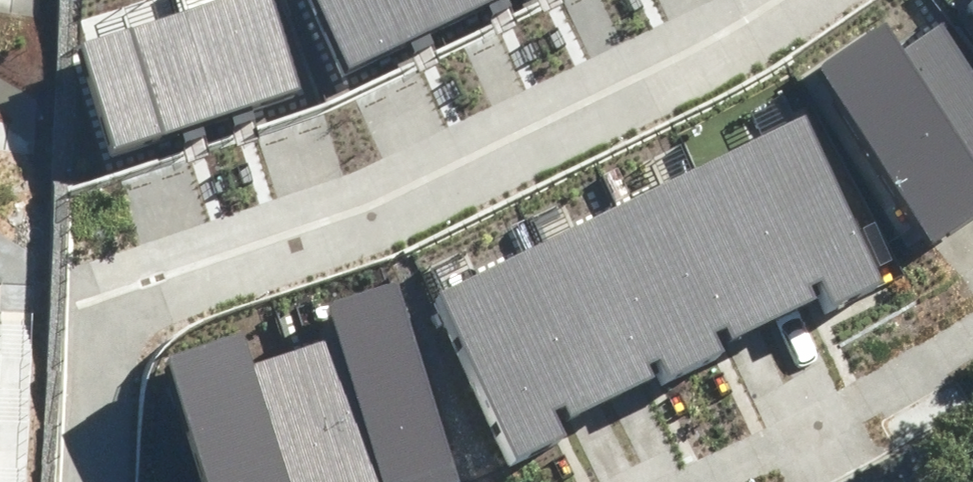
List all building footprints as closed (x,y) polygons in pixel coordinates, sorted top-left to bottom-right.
[(321,100),(286,0),(267,0),(178,31),(215,137),(321,100)] [(444,38),(426,0),(304,0),(345,85),(444,38)] [(522,0),(426,0),(444,38),(522,0)] [(952,26),(972,48),(972,6),(952,26)] [(924,268),(972,232),(972,111),(909,24),(802,103),(924,268)] [(110,174),(215,137),(178,31),(73,67),(110,174)] [(826,141),(702,198),(778,363),(902,306),(826,141)] [(698,400),(778,363),(702,198),(622,235),(698,400)] [(620,435),(698,400),(622,235),(544,270),(620,435)] [(620,435),(544,270),(435,320),(510,481),(518,481),(620,435)] [(280,348),(327,481),(463,481),(400,305),(280,348)] [(280,348),(161,389),(194,481),(327,481),(280,348)]
